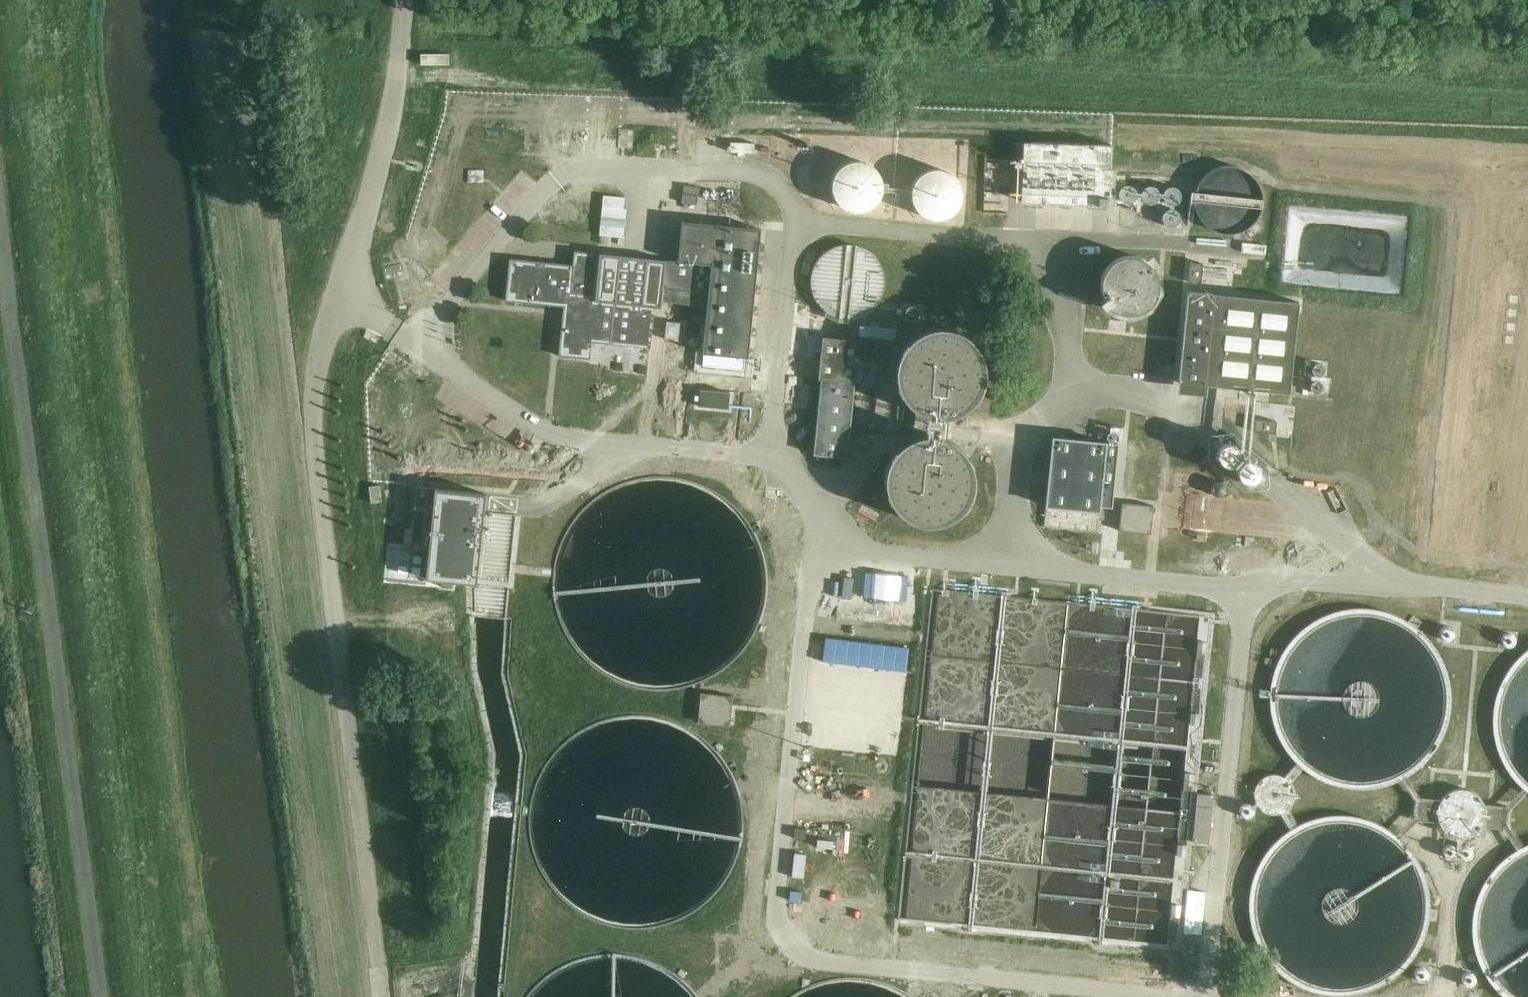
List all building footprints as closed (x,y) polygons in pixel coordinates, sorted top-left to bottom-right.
[(421,54),(420,65),(448,66),(448,55),(421,54)] [(1111,145),(1023,142),(1021,203),(1109,206),(1111,145)] [(868,164),(859,161),(851,162),(843,165),(837,171),(833,179),(832,187),(834,195),(838,203),(845,208),(853,211),(862,211),(870,207),(876,201),(880,194),(882,185),(880,176),(875,169),(868,164)] [(1192,198),(1194,209),(1199,218),(1207,225),(1216,230),(1227,232),(1237,230),(1246,225),(1254,217),(1258,208),(1260,197),(1258,187),(1253,178),(1245,170),(1236,165),(1225,164),(1215,166),(1206,171),(1198,178),(1194,188),(1192,198)] [(474,178),(474,165),(458,166),(459,179),(474,178)] [(947,172),(939,169),(930,170),(923,173),(917,179),(913,186),(912,195),(913,203),(918,210),(924,215),(932,218),(941,218),(949,215),(956,209),(960,201),(961,193),(959,184),(954,177),(947,172)] [(683,186),(683,194),(697,196),(699,196),(700,188),(683,186)] [(697,205),(697,196),(683,194),(682,203),(697,205)] [(603,196),(602,207),(601,219),(626,221),(627,209),(624,209),(624,198),(603,196)] [(1121,218),(1121,219),(1125,223),(1130,224),(1134,221),(1135,216),(1132,212),(1127,211),(1123,213),(1121,218)] [(1140,216),(1140,218),(1142,222),(1146,224),(1150,224),(1153,221),(1154,216),(1151,212),(1147,211),(1142,212),(1140,216)] [(677,262),(665,260),(599,254),(574,251),(573,265),(509,259),(505,301),(563,307),(558,356),(590,359),(591,342),(650,348),(654,307),(661,308),(661,302),(708,307),(703,353),(747,357),(753,358),(754,350),(748,349),(750,336),(755,337),(756,329),(750,328),(752,315),(757,316),(758,308),(752,307),(754,294),(759,295),(760,287),(755,286),(756,273),(761,274),(762,266),(757,265),(758,252),(764,253),(764,245),(759,244),(760,229),(681,221),(677,262)] [(626,225),(601,223),(600,235),(625,237),(626,225)] [(867,251),(857,246),(846,245),(835,247),(825,252),(817,260),(812,270),(810,281),(812,292),(817,302),(824,310),(834,316),(844,319),(855,318),(865,314),(874,307),(880,298),(883,288),(884,277),(881,267),(875,258),(867,251)] [(1100,286),(1102,295),(1106,303),(1113,309),(1121,314),(1130,315),(1139,313),(1147,309),(1154,302),(1158,294),(1159,285),(1158,276),(1153,267),(1147,261),(1138,257),(1129,256),(1120,257),(1112,262),(1106,268),(1102,277),(1100,286)] [(1190,262),(1188,282),(1200,283),(1202,263),(1190,262)] [(1187,291),(1177,392),(1203,395),(1204,385),(1289,393),(1298,302),(1187,291)] [(678,340),(679,323),(666,321),(665,339),(678,340)] [(852,328),(852,338),(885,340),(886,330),(852,328)] [(947,439),(949,416),(961,412),(971,405),(979,395),(983,384),(985,371),(983,359),(977,348),(969,339),(959,332),(947,328),(935,328),(923,331),(912,338),(904,346),(898,357),(896,369),(896,381),(900,392),(907,403),(916,410),(913,438),(903,444),(895,452),(888,462),(885,473),(885,485),(888,496),(893,506),(901,515),(911,521),(922,524),(934,524),(946,522),(956,516),(964,508),(970,498),(974,486),(974,475),(971,463),(965,453),(957,445),(947,439)] [(855,383),(859,340),(822,337),(817,379),(820,380),(813,454),(847,458),(854,383),(855,383)] [(700,390),(699,406),(729,408),(730,392),(700,390)] [(1276,422),(1255,419),(1254,431),(1275,434),(1276,422)] [(1118,443),(1052,436),(1042,528),(1098,534),(1100,512),(1111,513),(1118,443)] [(379,486),(369,487),(371,503),(381,501),(379,486)] [(476,584),(485,494),(417,487),(411,550),(428,552),(425,579),(441,580),(441,586),(452,588),(452,582),(476,584)] [(1150,534),(1153,506),(1122,502),(1119,531),(1150,534)] [(1450,706),(1450,689),(1447,673),(1440,657),(1430,642),(1418,630),(1404,620),(1388,613),(1371,610),(1354,609),(1337,612),(1320,618),(1306,627),(1293,639),(1283,653),(1275,669),(1271,685),(1270,703),(1272,720),(1278,736),(1286,751),(1297,763),(1310,774),(1325,782),(1342,787),(1358,789),(1375,788),(1392,783),(1407,776),(1421,766),(1432,753),(1441,739),(1447,723),(1450,706)] [(808,646),(806,683),(831,684),(832,647),(808,646)] [(1497,751),(1505,767),(1515,781),(1527,793),(1527,649),(1518,657),(1508,670),(1499,685),(1494,701),(1492,718),(1493,735),(1497,751)] [(1290,783),(1284,777),(1277,775),(1269,775),(1262,778),(1257,784),(1254,791),(1254,798),(1257,805),(1263,811),(1270,814),(1278,814),(1285,811),(1291,805),(1293,798),(1293,790),(1290,783)] [(1447,793),(1441,799),(1416,797),(1414,819),(1438,822),(1443,830),(1450,835),(1459,837),(1467,837),(1475,833),(1482,827),(1506,829),(1508,806),(1484,804),(1479,796),(1472,791),(1464,789),(1455,789),(1447,793)] [(1197,794),(1192,842),(1208,844),(1213,795),(1197,794)] [(1283,835),(1271,846),(1261,860),(1254,875),(1250,891),(1249,908),(1251,924),(1256,940),(1264,955),(1274,968),(1286,979),(1300,988),(1316,993),(1332,996),(1349,996),(1365,993),(1381,987),(1395,978),(1407,967),(1418,954),(1425,939),(1429,923),(1431,906),(1429,889),(1424,873),(1417,857),(1406,844),(1394,833),(1379,824),(1363,818),(1346,815),(1329,816),(1313,819),(1297,825),(1283,835)] [(1486,879),(1478,894),(1473,910),(1471,927),(1473,944),(1477,960),(1485,975),(1495,989),(1504,996),(1527,996),(1527,844),(1525,845),(1510,854),(1497,865),(1486,879)] [(804,874),(823,875),(824,865),(804,863),(804,874)]
